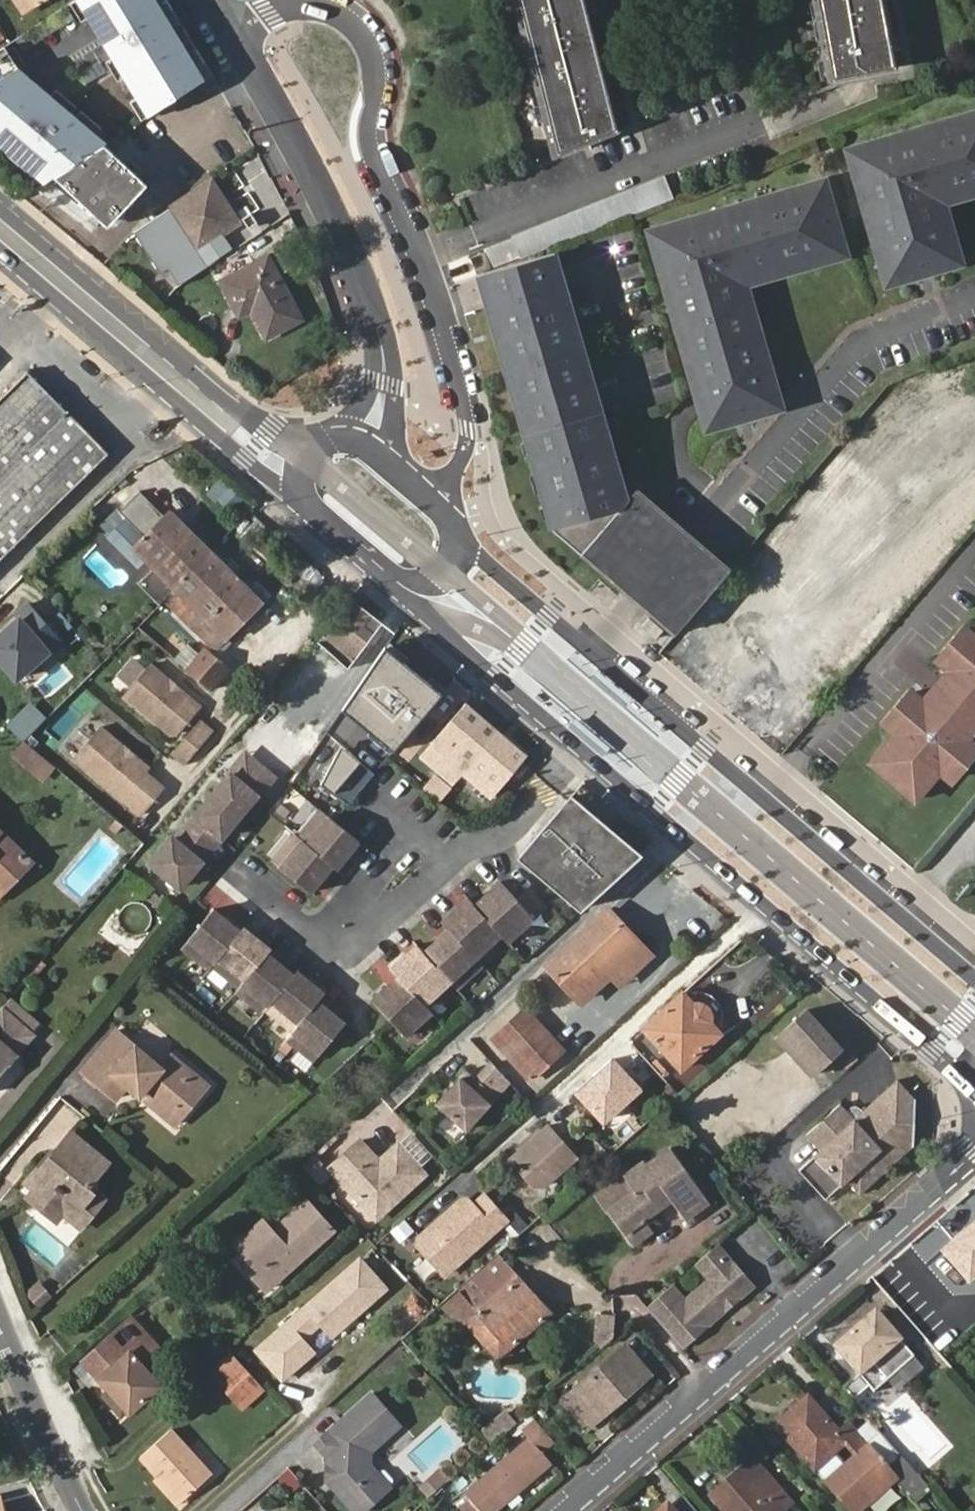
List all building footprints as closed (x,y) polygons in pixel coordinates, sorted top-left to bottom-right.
[(25,12),(43,0),(17,0),(25,12)] [(169,0),(78,0),(149,117),(214,75),(169,0)] [(583,0),(515,0),(535,79),(597,55),(583,0)] [(832,84),(894,71),(881,0),(815,0),(832,84)] [(22,70),(6,45),(0,49),(0,143),(46,183),(56,177),(106,145),(109,143),(22,70)] [(615,127),(597,55),(535,79),(548,130),(567,125),(570,139),(615,127)] [(974,198),(974,115),(844,153),(884,291),(960,270),(942,207),(974,198)] [(106,145),(56,177),(107,227),(147,186),(106,145)] [(518,263),(670,203),(660,179),(508,237),(518,263)] [(173,206),(199,248),(223,233),(240,222),(214,181),(173,206)] [(780,414),(744,288),(843,260),(821,184),(645,234),(703,436),(780,414)] [(199,248),(173,206),(134,230),(159,273),(168,267),(178,283),(233,250),(223,233),(199,248)] [(467,254),(474,274),(489,268),(482,247),(467,254)] [(622,501),(551,251),(518,263),(499,271),(489,268),(474,274),(548,529),(671,634),(727,570),(632,489),(622,501)] [(269,336),(304,318),(272,258),(224,282),(242,316),(254,309),(269,336)] [(103,458),(23,377),(0,399),(0,560),(103,458)] [(174,589),(209,552),(167,511),(163,514),(151,503),(144,509),(136,502),(122,518),(142,536),(132,547),(145,560),(174,589)] [(139,566),(145,560),(132,547),(142,536),(122,518),(108,535),(139,566)] [(261,603),(209,552),(174,589),(164,601),(202,640),(192,651),(196,654),(174,681),(200,703),(228,669),(213,652),(261,603)] [(326,636),(322,635),(317,642),(356,673),(381,643),(392,631),(373,614),(355,600),(326,636)] [(62,642),(28,603),(14,616),(17,620),(0,635),(0,661),(17,679),(47,652),(48,654),(62,642)] [(936,674),(974,708),(974,628),(964,642),(956,635),(928,667),(936,674)] [(443,695),(386,646),(341,710),(395,751),(443,695)] [(151,664),(125,695),(171,734),(179,734),(201,707),(151,664)] [(911,704),(957,743),(974,721),(974,708),(936,674),(911,704)] [(957,743),(911,704),(903,697),(876,728),(883,735),(861,760),(907,799),(928,774),(937,781),(964,748),(957,743)] [(470,764),(462,773),(492,798),(527,755),(466,702),(438,736),(470,764)] [(18,714),(9,727),(25,738),(34,725),(18,714)] [(186,767),(218,731),(202,717),(170,753),(186,767)] [(99,725),(73,755),(141,813),(164,787),(145,771),(149,767),(99,725)] [(430,746),(462,773),(470,764),(438,736),(430,746)] [(56,767),(25,740),(13,754),(44,781),(56,767)] [(361,761),(341,745),(318,783),(332,795),(361,761)] [(247,751),(231,770),(257,792),(273,772),(247,751)] [(152,860),(182,884),(257,792),(231,770),(176,836),(173,834),(152,860)] [(433,772),(425,787),(442,796),(450,781),(433,772)] [(581,906),(636,855),(567,799),(516,860),(576,912),(581,906)] [(363,844),(332,819),(323,813),(299,841),(293,837),(270,863),(309,896),(332,869),(339,873),(363,844)] [(10,871),(18,878),(33,862),(1,830),(0,831),(0,881),(10,871)] [(18,878),(10,871),(0,881),(0,895),(18,878)] [(395,978),(370,1000),(403,1038),(430,1013),(423,1005),(448,982),(455,989),(480,966),(474,960),(499,936),(505,943),(540,910),(522,891),(516,899),(498,881),(472,906),(464,898),(439,922),(446,930),(421,953),(414,946),(388,970),(395,978)] [(619,931),(624,926),(609,910),(548,967),(579,1000),(608,974),(616,983),(643,958),(619,931)] [(212,911),(182,948),(210,972),(213,968),(240,990),(237,994),(264,1017),(267,1012),(295,1035),(289,1043),(315,1064),(343,1027),(318,1007),(327,997),(298,974),(295,980),(266,957),(271,951),(245,931),(240,935),(212,911)] [(649,952),(624,926),(619,931),(643,958),(649,952)] [(683,992),(644,1029),(682,1070),(721,1033),(710,1021),(710,1018),(710,1017),(710,1013),(708,1009),(706,1008),(704,1005),(702,1004),(700,1004),(698,1004),(696,1004),(683,992)] [(2,1004),(0,1007),(0,1072),(35,1032),(2,1004)] [(805,1008),(775,1035),(809,1074),(839,1048),(805,1008)] [(521,1010),(493,1037),(510,1055),(538,1029),(521,1010)] [(538,1029),(510,1055),(530,1077),(559,1051),(538,1029)] [(158,1068),(113,1031),(79,1071),(111,1099),(123,1086),(170,1126),(205,1087),(168,1057),(158,1068)] [(611,1059),(576,1091),(603,1121),(638,1088),(611,1059)] [(467,1073),(433,1105),(462,1135),(514,1087),(497,1068),(479,1086),(467,1073)] [(851,1117),(846,1112),(837,1102),(803,1132),(812,1142),(820,1142),(820,1151),(813,1151),(796,1166),(824,1197),(846,1177),(858,1190),(912,1143),(914,1099),(895,1079),(859,1111),(851,1117)] [(512,1106),(521,1115),(531,1105),(523,1096),(512,1106)] [(854,1105),(846,1112),(851,1117),(859,1111),(854,1105)] [(549,1125),(511,1159),(534,1185),(545,1186),(577,1157),(549,1125)] [(67,1133),(35,1171),(42,1176),(30,1191),(23,1199),(50,1222),(55,1215),(64,1222),(90,1192),(83,1186),(103,1162),(67,1133)] [(365,1138),(333,1165),(378,1215),(424,1171),(397,1142),(382,1157),(365,1138)] [(684,1219),(708,1199),(668,1148),(645,1166),(642,1163),(623,1178),(636,1195),(609,1216),(633,1247),(652,1231),(644,1221),(658,1209),(655,1204),(666,1195),(669,1200),(684,1219)] [(332,1172),(318,1151),(301,1166),(321,1187),(332,1172)] [(42,1176),(35,1171),(23,1185),(30,1191),(42,1176)] [(596,1199),(609,1216),(636,1195),(623,1178),(596,1199)] [(100,1201),(90,1192),(64,1222),(74,1231),(100,1201)] [(419,1241),(419,1245),(446,1275),(508,1220),(485,1195),(474,1206),(469,1200),(464,1200),(419,1241)] [(658,1209),(669,1200),(666,1195),(655,1204),(658,1209)] [(712,1203),(708,1199),(684,1219),(688,1223),(712,1203)] [(303,1201),(276,1225),(278,1227),(272,1233),(270,1230),(260,1220),(233,1244),(243,1255),(257,1270),(263,1266),(274,1277),(327,1228),(303,1201)] [(516,1212),(509,1218),(519,1229),(525,1223),(516,1212)] [(942,1254),(968,1284),(974,1277),(974,1226),(942,1254)] [(753,1283),(717,1242),(695,1261),(710,1276),(686,1297),(673,1281),(645,1306),(681,1346),(753,1283)] [(190,1246),(182,1254),(189,1261),(197,1253),(190,1246)] [(197,1253),(189,1261),(190,1263),(199,1255),(197,1253)] [(262,1288),(274,1277),(263,1266),(257,1270),(243,1255),(236,1261),(262,1288)] [(387,1290),(358,1256),(253,1348),(283,1383),(317,1353),(304,1339),(319,1326),(331,1339),(387,1290)] [(503,1269),(494,1259),(448,1300),(457,1309),(455,1311),(496,1359),(550,1310),(508,1263),(503,1269)] [(38,1307),(53,1297),(43,1280),(27,1289),(38,1307)] [(900,1341),(877,1313),(836,1347),(859,1376),(843,1389),(853,1400),(869,1387),(873,1392),(914,1357),(900,1341)] [(613,1335),(613,1314),(599,1314),(599,1335),(605,1342),(613,1335)] [(84,1361),(108,1386),(130,1411),(132,1409),(133,1410),(161,1384),(140,1361),(157,1345),(131,1317),(84,1361)] [(562,1397),(586,1427),(649,1373),(624,1344),(562,1397)] [(259,1381),(245,1365),(221,1387),(236,1403),(259,1381)] [(240,1407),(264,1385),(259,1381),(236,1403),(240,1407)] [(130,1411),(108,1386),(99,1394),(122,1418),(130,1411)] [(365,1472),(371,1452),(398,1428),(370,1397),(314,1446),(326,1461),(337,1474),(330,1489),(349,1510),(363,1510),(380,1496),(363,1478),(365,1472)] [(880,1461),(866,1444),(848,1424),(838,1432),(807,1397),(774,1425),(814,1471),(817,1468),(830,1483),(826,1486),(848,1510),(863,1510),(897,1481),(887,1468),(880,1461)] [(503,1413),(480,1433),(491,1444),(513,1424),(503,1413)] [(535,1422),(522,1433),(528,1440),(467,1496),(479,1510),(497,1510),(550,1462),(540,1450),(551,1440),(535,1422)] [(737,1425),(729,1432),(742,1447),(751,1442),(737,1425)] [(166,1474),(187,1498),(216,1471),(175,1427),(146,1453),(166,1474)] [(884,1457),(880,1461),(887,1468),(891,1464),(884,1457)] [(324,1483),(330,1489),(337,1474),(326,1461),(324,1483)] [(710,1498),(721,1510),(784,1510),(792,1504),(758,1465),(748,1473),(744,1469),(710,1498)] [(384,1493),(365,1472),(363,1478),(380,1496),(384,1493)] [(182,1503),(187,1498),(166,1474),(160,1480),(182,1503)] [(418,1496),(424,1503),(440,1489),(433,1482),(418,1496)] [(8,1501),(0,1503),(0,1510),(11,1510),(8,1501)]
